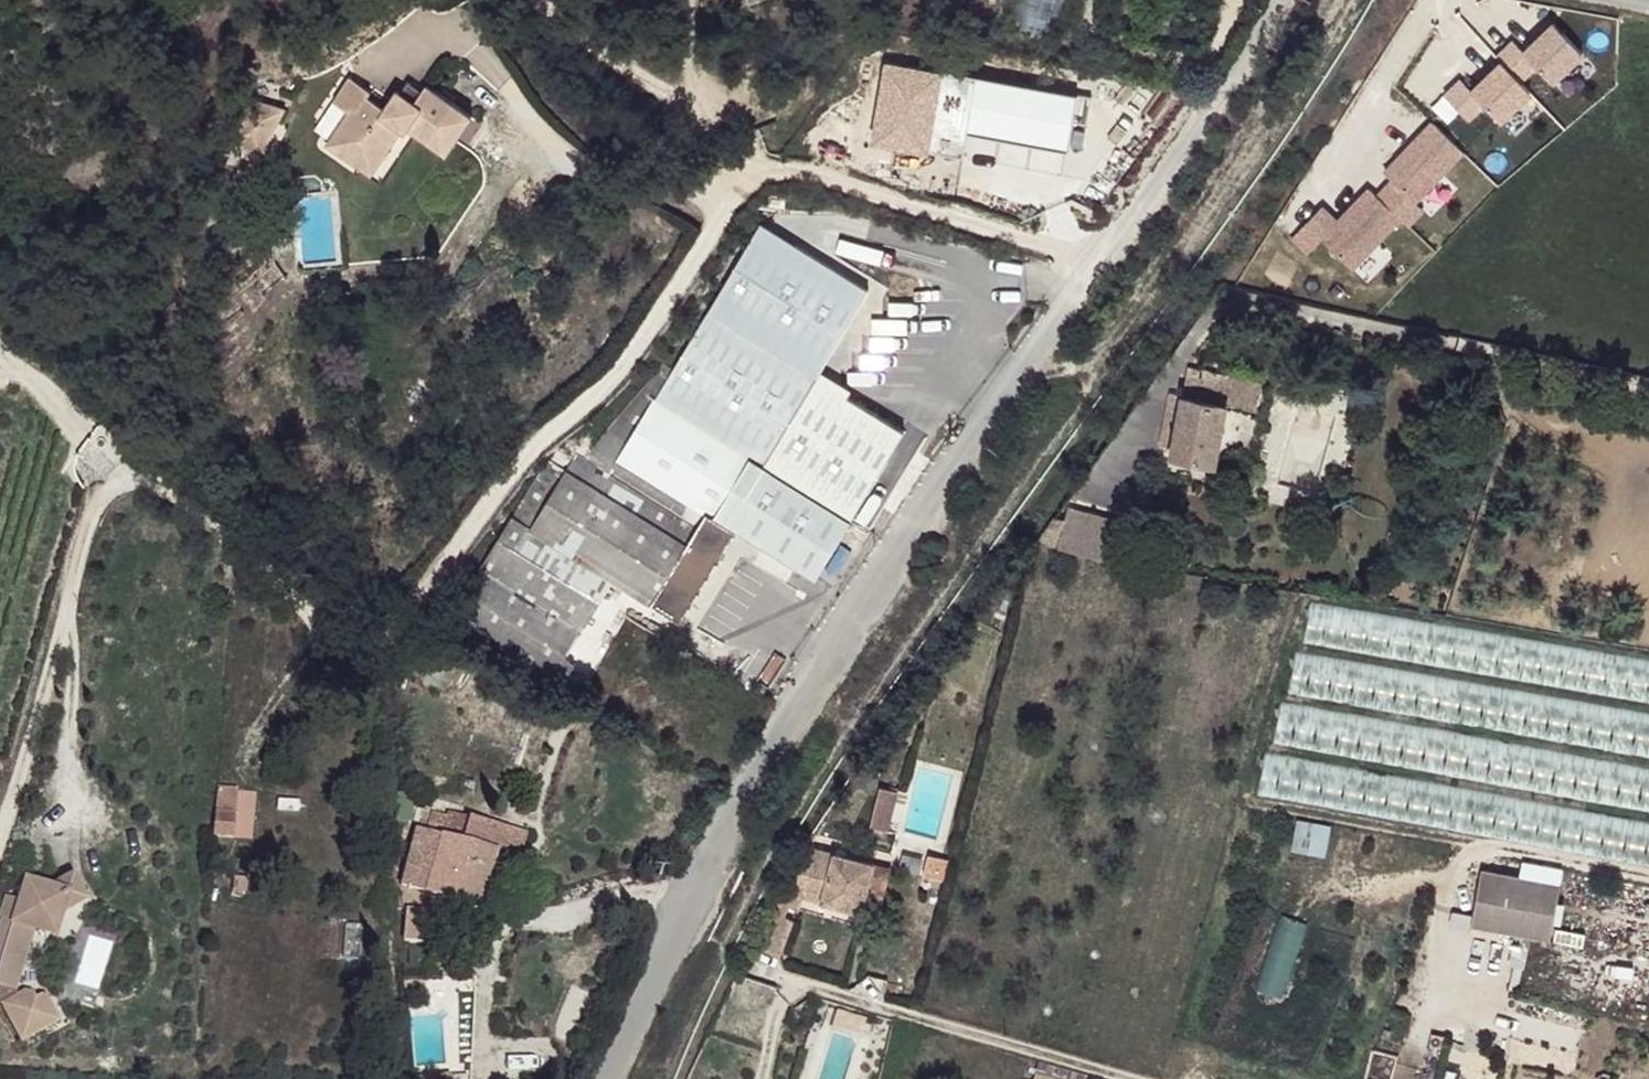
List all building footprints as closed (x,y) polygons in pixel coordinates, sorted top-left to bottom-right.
[(1070,144),(1078,88),(885,63),(874,142),(964,154),(967,131),(1070,144)] [(344,73),(337,84),(360,99),(365,92),(367,88),(344,73)] [(404,77),(397,87),(411,98),(418,87),(404,77)] [(345,107),(321,140),(345,155),(354,142),(375,156),(401,120),(424,136),(432,124),(452,135),(469,111),(422,82),(418,87),(411,98),(397,87),(393,85),(382,103),(365,92),(360,99),(337,84),(329,97),(345,107)] [(263,149),(281,111),(257,99),(238,138),(263,149)] [(1321,240),(1357,272),(1466,150),(1431,119),(1370,188),(1366,184),(1337,217),(1321,202),(1289,239),(1307,255),(1321,240)] [(432,124),(424,136),(443,148),(452,135),(432,124)] [(354,142),(345,155),(367,169),(375,156),(354,142)] [(780,218),(772,231),(798,247),(806,234),(780,218)] [(758,223),(705,309),(813,375),(865,288),(798,247),(772,231),(758,223)] [(669,366),(652,396),(758,461),(813,375),(705,309),(669,366)] [(661,362),(606,427),(626,439),(652,396),(669,366),(661,362)] [(813,375),(758,461),(766,467),(849,517),(904,430),(813,375)] [(1182,394),(1168,456),(1211,463),(1225,404),(1182,394)] [(626,439),(608,468),(606,471),(693,525),(683,541),(670,562),(699,579),(732,526),(744,506),(766,467),(758,461),(652,396),(626,439)] [(606,427),(584,454),(608,468),(626,439),(606,427)] [(569,436),(563,442),(575,448),(578,442),(569,436)] [(563,442),(550,462),(561,469),(573,452),(575,448),(563,442)] [(573,452),(561,469),(683,541),(693,525),(606,471),(581,456),(573,452)] [(584,454),(581,456),(606,471),(608,468),(584,454)] [(543,459),(508,516),(526,527),(610,576),(622,583),(647,598),(670,562),(683,541),(561,469),(550,462),(543,459)] [(766,467),(744,506),(732,526),(812,574),(847,522),(849,517),(766,467)] [(1089,513),(1080,550),(1106,558),(1116,520),(1089,513)] [(508,516),(506,519),(607,578),(621,587),(622,583),(610,576),(526,527),(508,516)] [(506,519),(478,568),(578,628),(601,591),(607,578),(506,519)] [(1052,535),(1049,546),(1067,549),(1069,538),(1052,535)] [(670,562),(647,598),(676,615),(699,579),(670,562)] [(478,568),(449,615),(548,676),(578,628),(478,568)] [(607,578),(601,591),(613,598),(621,587),(607,578)] [(1309,602),(1302,639),(1392,656),(1399,620),(1309,602)] [(1297,649),(1288,687),(1355,703),(1360,681),(1396,689),(1400,673),(1297,649)] [(1334,741),(1341,717),(1284,701),(1275,733),(1311,743),(1313,735),(1334,741)] [(1265,753),(1258,790),(1339,805),(1346,768),(1265,753)] [(868,824),(889,829),(900,791),(879,785),(868,824)] [(220,788),(215,835),(231,835),(236,790),(220,788)] [(413,829),(398,884),(400,886),(429,894),(479,906),(494,851),(501,827),(445,813),(438,833),(413,829)] [(501,827),(494,851),(516,855),(521,831),(501,827)] [(803,850),(782,900),(801,904),(803,895),(860,910),(873,864),(815,849),(813,853),(803,850)] [(873,864),(860,910),(876,913),(887,867),(873,864)] [(2,917),(24,922),(11,963),(20,965),(34,925),(44,927),(55,921),(59,911),(86,897),(72,869),(44,884),(13,899),(0,896),(0,916),(2,917)] [(1483,873),(1471,930),(1550,946),(1563,890),(1483,873)] [(21,878),(13,899),(44,884),(21,878)] [(403,911),(404,941),(423,942),(429,910),(429,894),(400,886),(401,910),(403,911)] [(799,913),(779,907),(759,952),(787,959),(799,913)] [(0,924),(0,961),(11,963),(24,922),(2,917),(0,924)] [(101,988),(107,948),(80,944),(74,983),(101,988)] [(10,1038),(50,1021),(42,1004),(39,996),(34,993),(29,995),(28,992),(27,989),(23,986),(13,990),(20,965),(11,963),(0,961),(0,1016),(10,1038)]
